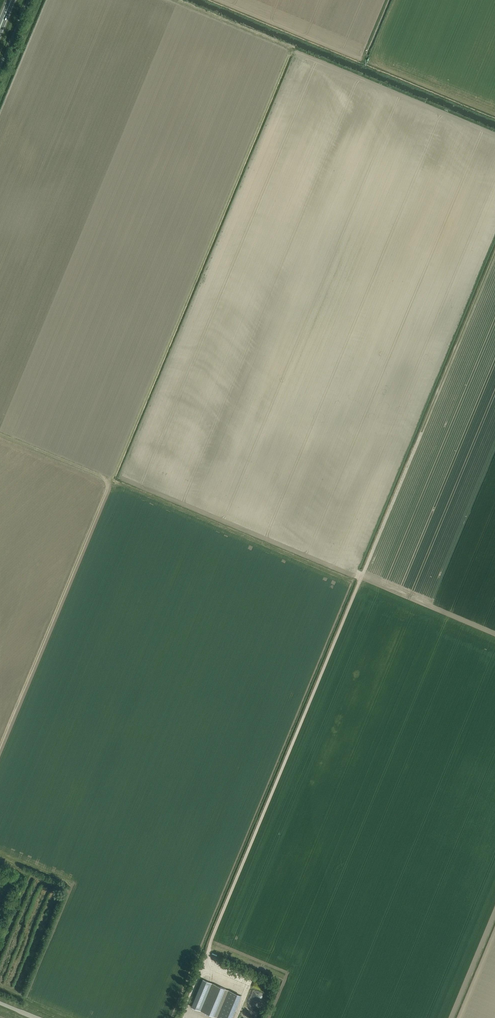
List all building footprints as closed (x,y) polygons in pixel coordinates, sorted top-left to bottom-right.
[(198,977),(188,1001),(202,1007),(212,983),(198,977)] [(212,983),(202,1007),(201,1010),(218,1017),(229,990),(212,983)] [(219,1017),(231,1017),(241,995),(229,990),(218,1017),(219,1017)]
